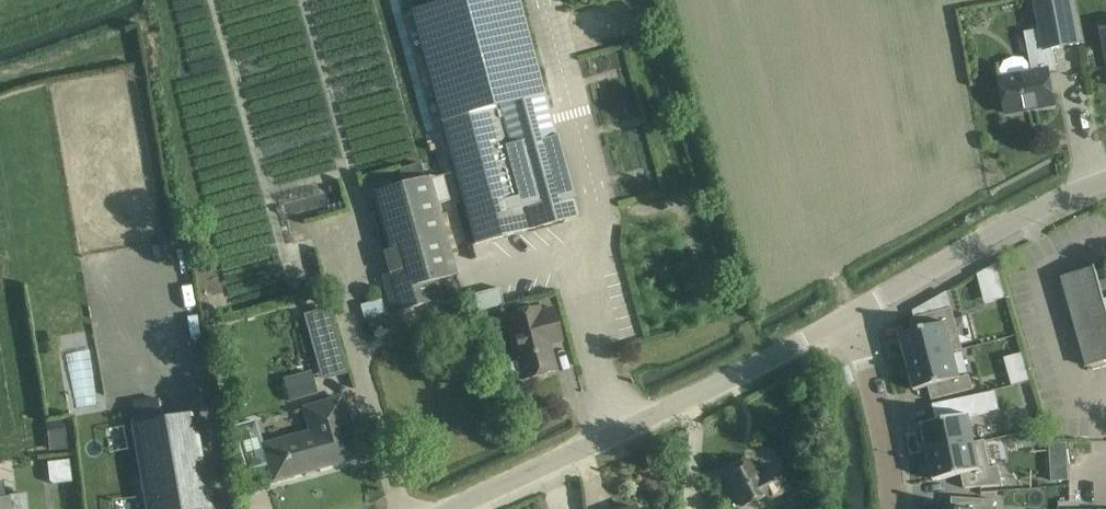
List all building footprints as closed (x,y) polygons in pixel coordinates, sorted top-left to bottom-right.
[(417,11),(439,91),(448,123),(480,245),(531,232),(586,217),(583,206),(607,200),(585,113),(532,128),(524,100),(546,93),(520,0),(459,0),(417,11)] [(1055,105),(1049,74),(1057,73),(1053,51),(1080,46),(1072,0),(1034,0),(1040,31),(1026,34),(1033,74),(1031,74),(1030,65),(1024,59),(1014,58),(1005,63),(1001,70),(1003,80),(1000,80),(1007,114),(1055,105)] [(566,33),(573,58),(590,54),(584,29),(566,33)] [(443,176),(375,195),(398,280),(384,284),(392,313),(441,299),(435,281),(456,275),(437,205),(450,201),(443,176)] [(461,200),(438,206),(463,296),(473,294),(478,313),(504,306),(499,288),(529,279),(519,243),(476,256),(461,200)] [(978,268),(984,301),(1004,298),(999,264),(978,268)] [(1100,283),(1096,267),(1062,277),(1087,367),(1105,362),(1105,282),(1100,283)] [(454,281),(440,285),(443,294),(450,298),(458,296),(454,281)] [(523,380),(556,371),(547,337),(560,334),(554,312),(544,315),(542,308),(513,316),(520,344),(514,345),(523,380)] [(915,332),(902,336),(909,363),(952,351),(961,349),(950,309),(931,315),(911,320),(915,332)] [(952,351),(909,363),(916,389),(929,385),(933,398),(971,388),(968,375),(959,377),(956,364),(952,351)] [(311,371),(283,379),(290,403),(317,395),(311,371)] [(936,422),(925,424),(930,452),(974,444),(969,417),(987,413),(983,394),(933,404),(936,422)] [(256,423),(238,429),(251,468),(268,463),(268,465),(273,481),(356,458),(350,437),(340,401),(308,410),(314,433),(264,447),(256,423)] [(194,415),(132,425),(146,508),(210,508),(194,415)] [(66,430),(47,432),(49,452),(67,450),(66,430)] [(974,444),(930,452),(932,465),(935,479),(962,474),(964,488),(1001,485),(998,468),(989,469),(987,455),(984,442),(974,444)] [(69,461),(47,464),(49,482),(53,485),(72,483),(69,461)] [(726,475),(736,495),(742,508),(766,497),(785,487),(775,468),(756,477),(749,463),(726,475)] [(12,499),(9,499),(7,500),(5,500),(3,481),(0,481),(0,508),(13,508),(12,499)] [(937,508),(995,508),(996,498),(952,495),(951,508),(937,508)]
